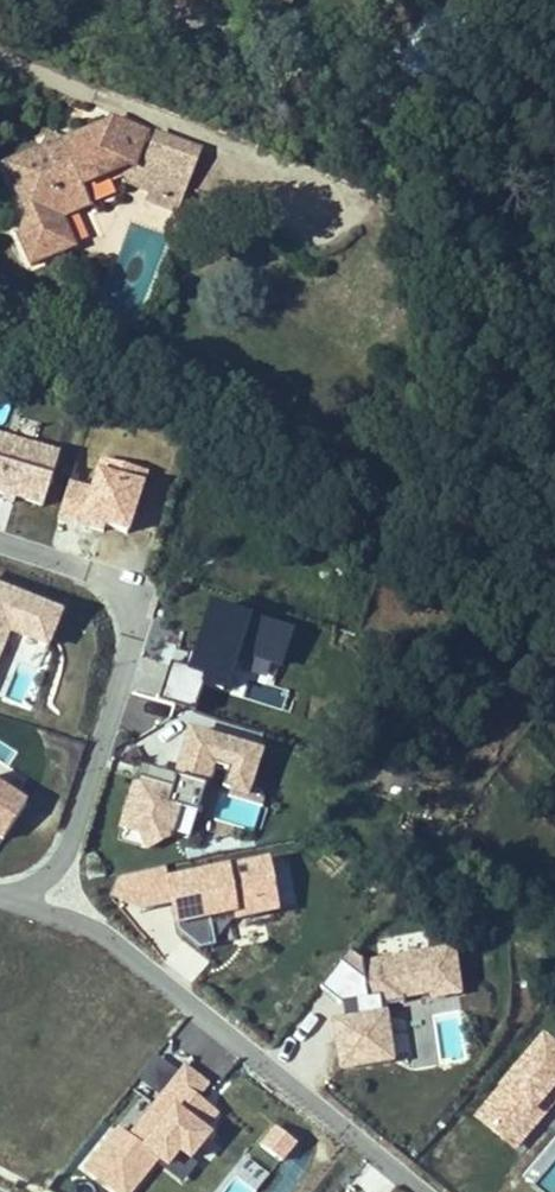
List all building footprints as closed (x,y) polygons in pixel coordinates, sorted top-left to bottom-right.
[(141,140),(113,128),(56,148),(60,160),(42,167),(38,155),(0,169),(0,178),(17,226),(11,238),(23,269),(67,252),(56,222),(65,219),(75,193),(99,185),(105,169),(118,166),(130,170),(141,140)] [(123,191),(135,196),(144,168),(189,184),(197,160),(141,140),(130,170),(123,191)] [(144,168),(135,196),(149,201),(179,211),(189,184),(144,168)] [(174,224),(179,211),(149,201),(145,213),(174,224)] [(42,505),(58,445),(0,429),(0,494),(42,505)] [(59,515),(126,534),(145,467),(101,455),(92,490),(68,483),(59,515)] [(61,605),(0,581),(0,698),(18,705),(41,646),(45,648),(61,605)] [(170,660),(160,694),(194,703),(199,684),(284,708),(289,689),(274,685),(292,620),(206,596),(186,665),(170,660)] [(217,780),(215,785),(248,795),(263,744),(187,722),(174,768),(217,780)] [(174,843),(180,803),(197,805),(202,777),(131,765),(122,825),(141,828),(140,838),(174,843)] [(3,839),(28,794),(0,778),(0,837),(3,839)] [(269,852),(167,869),(180,946),(230,937),(227,916),(279,907),(269,852)] [(332,1013),(338,1066),(408,1058),(409,1068),(469,1061),(455,943),(331,958),(334,986),(365,982),(368,1008),(332,1013)] [(554,1106),(554,1039),(545,1029),(470,1108),(514,1150),(554,1106)] [(78,1170),(111,1191),(132,1191),(153,1160),(180,1178),(223,1111),(200,1096),(209,1083),(157,1049),(132,1087),(142,1094),(121,1125),(112,1120),(78,1170)] [(532,1185),(541,1191),(554,1191),(554,1157),(532,1185)]
